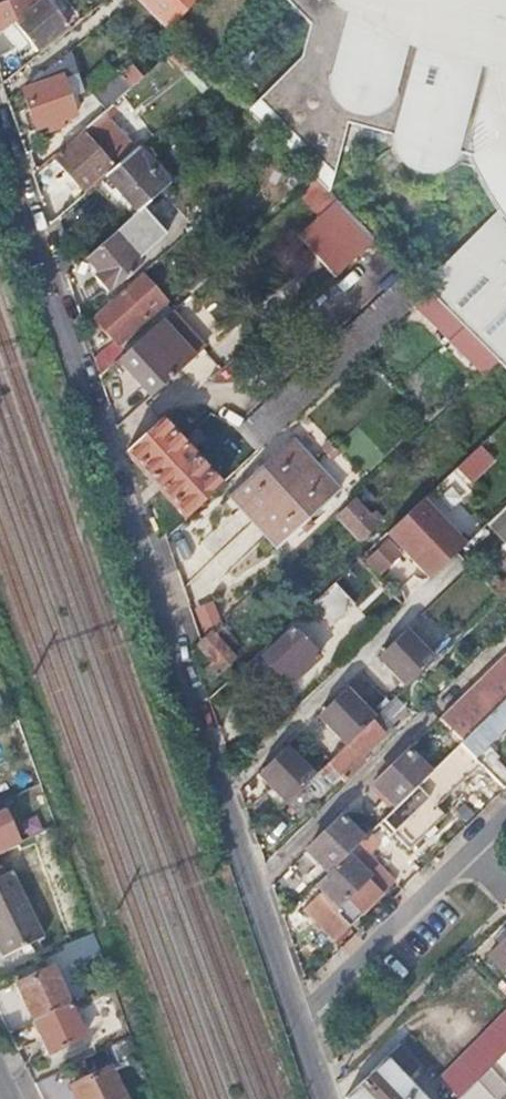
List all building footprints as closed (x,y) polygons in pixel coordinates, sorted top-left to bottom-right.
[(0,3),(0,30),(4,27),(31,4),(36,0),(9,0),(0,3)] [(14,23),(36,49),(67,24),(46,0),(41,0),(14,23)] [(132,0),(105,0),(103,2),(115,14),(132,0)] [(170,30),(195,0),(140,0),(170,30)] [(311,22),(303,55),(250,110),(331,191),(350,122),(395,135),(395,139),(395,144),(395,148),(398,156),(399,159),(403,164),(408,169),(412,172),(418,174),(425,176),(432,176),(439,174),(444,172),(445,171),(449,159),(478,167),(501,209),(425,286),(505,367),(505,0),(289,0),(311,22)] [(14,40),(4,27),(0,30),(0,52),(14,40)] [(196,56),(182,42),(163,59),(179,75),(196,56)] [(76,114),(57,60),(23,87),(36,127),(76,114)] [(116,108),(112,103),(104,110),(81,130),(82,132),(56,155),(78,181),(85,190),(105,173),(112,166),(112,165),(108,162),(94,145),(107,133),(98,123),(116,108)] [(170,181),(138,144),(112,166),(105,173),(137,210),(170,181)] [(50,221),(85,190),(78,181),(64,194),(43,201),(50,221)] [(377,238),(331,191),(313,181),(299,193),(319,215),(300,234),(335,275),(377,238)] [(143,220),(136,212),(122,224),(129,232),(143,220)] [(114,230),(86,255),(99,270),(97,273),(109,287),(140,260),(114,230)] [(414,304),(425,286),(409,270),(238,429),(257,450),(414,304)] [(164,299),(140,271),(94,313),(116,339),(117,338),(118,340),(164,299)] [(505,374),(505,367),(425,286),(414,304),(496,385),(505,374)] [(205,346),(172,309),(127,350),(120,357),(152,394),(205,346)] [(127,350),(118,340),(117,338),(116,339),(96,357),(102,374),(120,357),(127,350)] [(127,448),(186,515),(222,482),(162,416),(127,448)] [(198,425),(186,436),(193,445),(205,433),(198,425)] [(237,487),(261,513),(311,467),(301,456),(306,451),(291,436),(237,487)] [(459,466),(474,482),(499,459),(484,443),(459,466)] [(311,467),(316,462),(306,451),(301,456),(311,467)] [(327,474),(316,462),(311,467),(322,479),(327,474)] [(261,513),(285,540),(340,488),(327,474),(322,479),(311,467),(261,513)] [(231,493),(255,519),(261,513),(237,487),(231,493)] [(380,522),(372,513),(357,497),(339,513),(362,539),(380,522)] [(424,497),(388,531),(431,578),(467,543),(424,497)] [(489,522),(505,540),(505,505),(489,522)] [(376,509),(372,513),(380,522),(384,518),(376,509)] [(261,513),(255,519),(279,545),(285,540),(261,513)] [(337,578),(315,599),(336,621),(357,601),(337,578)] [(294,627),(265,655),(280,671),(283,668),(295,680),(321,655),(294,627)] [(406,685),(434,658),(405,629),(388,646),(393,651),(383,661),(406,685)] [(213,631),(200,643),(215,658),(205,668),(213,677),(236,655),(213,631)] [(452,706),(474,729),(505,697),(505,655),(452,706)] [(362,673),(351,683),(367,701),(378,691),(362,673)] [(323,720),(347,743),(359,731),(375,715),(346,687),(329,704),(334,709),(323,720)] [(474,729),(460,742),(480,762),(504,787),(505,785),(505,770),(495,759),(491,763),(481,753),(505,729),(505,697),(474,729)] [(292,796),(286,801),(300,815),(340,776),(344,781),(366,759),(363,755),(387,732),(385,730),(403,713),(390,701),(375,715),(359,731),(347,743),(315,774),(296,792),(292,796)] [(480,762),(460,742),(430,772),(396,805),(392,809),(379,822),(391,834),(395,830),(411,846),(445,812),(435,802),(441,796),(436,792),(460,767),(468,774),(480,762)] [(264,779),(286,802),(286,801),(292,796),(296,792),(315,774),(286,745),(269,762),(275,768),(264,779)] [(396,805),(430,772),(409,750),(375,784),(396,805)] [(392,809),(396,805),(375,784),(371,787),(392,809)] [(309,848),(331,869),(348,853),(359,841),(363,838),(342,816),(309,848)] [(377,840),(369,832),(363,838),(359,841),(367,849),(377,840)] [(305,852),(326,874),(331,869),(309,848),(305,852)] [(340,915),(350,925),(396,879),(375,857),(363,868),(348,853),(331,869),(326,874),(317,883),(323,889),(319,893),(320,894),(305,908),(326,929),(340,915)] [(0,877),(0,947),(4,954),(43,934),(12,871),(0,877)] [(336,940),(350,925),(340,915),(326,929),(336,940)] [(93,930),(65,943),(71,955),(98,942),(93,930)] [(490,952),(505,968),(505,937),(490,952)] [(0,990),(0,1008),(26,1061),(49,1051),(83,1035),(69,1004),(71,1002),(53,965),(0,990)] [(440,1078),(460,1097),(476,1081),(505,1051),(505,1012),(440,1078)] [(347,1096),(350,1098),(425,1098),(408,1080),(421,1067),(400,1045),(347,1096)] [(35,1080),(44,1098),(126,1098),(110,1065),(72,1083),(64,1066),(35,1080)] [(460,1097),(459,1098),(487,1098),(490,1096),(476,1081),(460,1097)]
